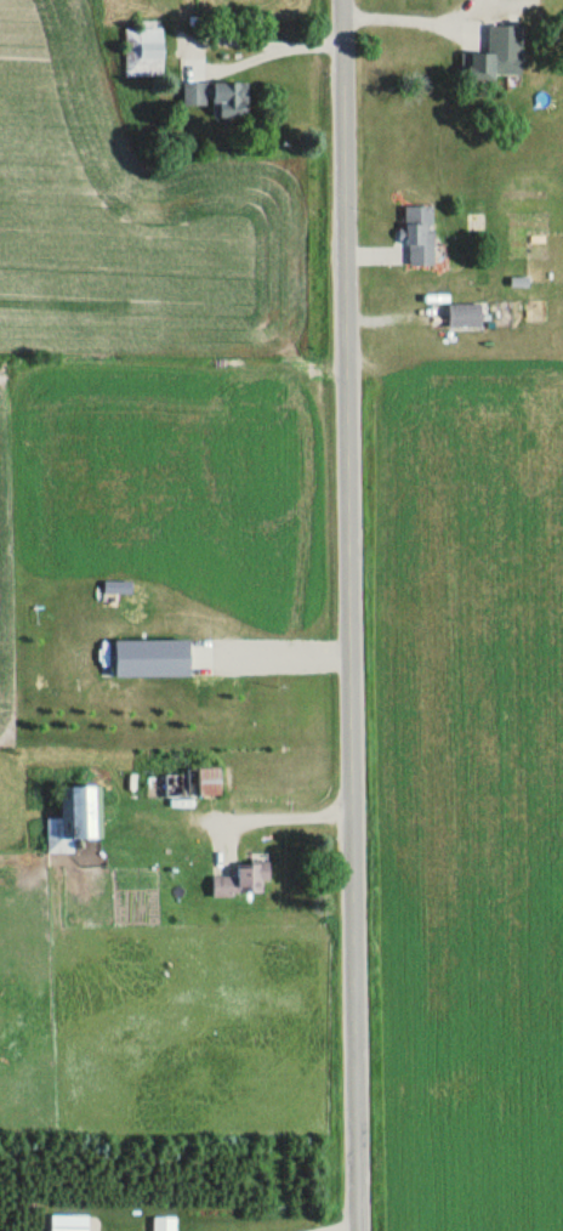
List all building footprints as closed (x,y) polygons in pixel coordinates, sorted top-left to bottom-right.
[(520,27),(488,26),(487,54),(460,54),(460,78),(519,80),(520,27)] [(161,28),(124,28),(124,77),(161,77),(161,28)] [(243,83),(182,83),(182,105),(211,105),(211,119),(244,119),(243,83)] [(433,207),(405,207),(405,266),(433,266),(433,207)] [(481,327),(481,305),(442,304),(442,312),(433,312),(433,326),(481,327)] [(218,796),(218,766),(197,766),(197,796),(218,796)] [(164,771),(164,796),(187,796),(187,771),(164,771)] [(58,783),(58,817),(46,817),(46,852),(75,852),(75,836),(90,836),(89,783),(58,783)] [(267,880),(267,861),(236,862),(236,875),(210,875),(210,894),(259,894),(259,880),(267,880)] [(174,1216),(152,1216),(152,1230),(174,1230),(174,1216)]
